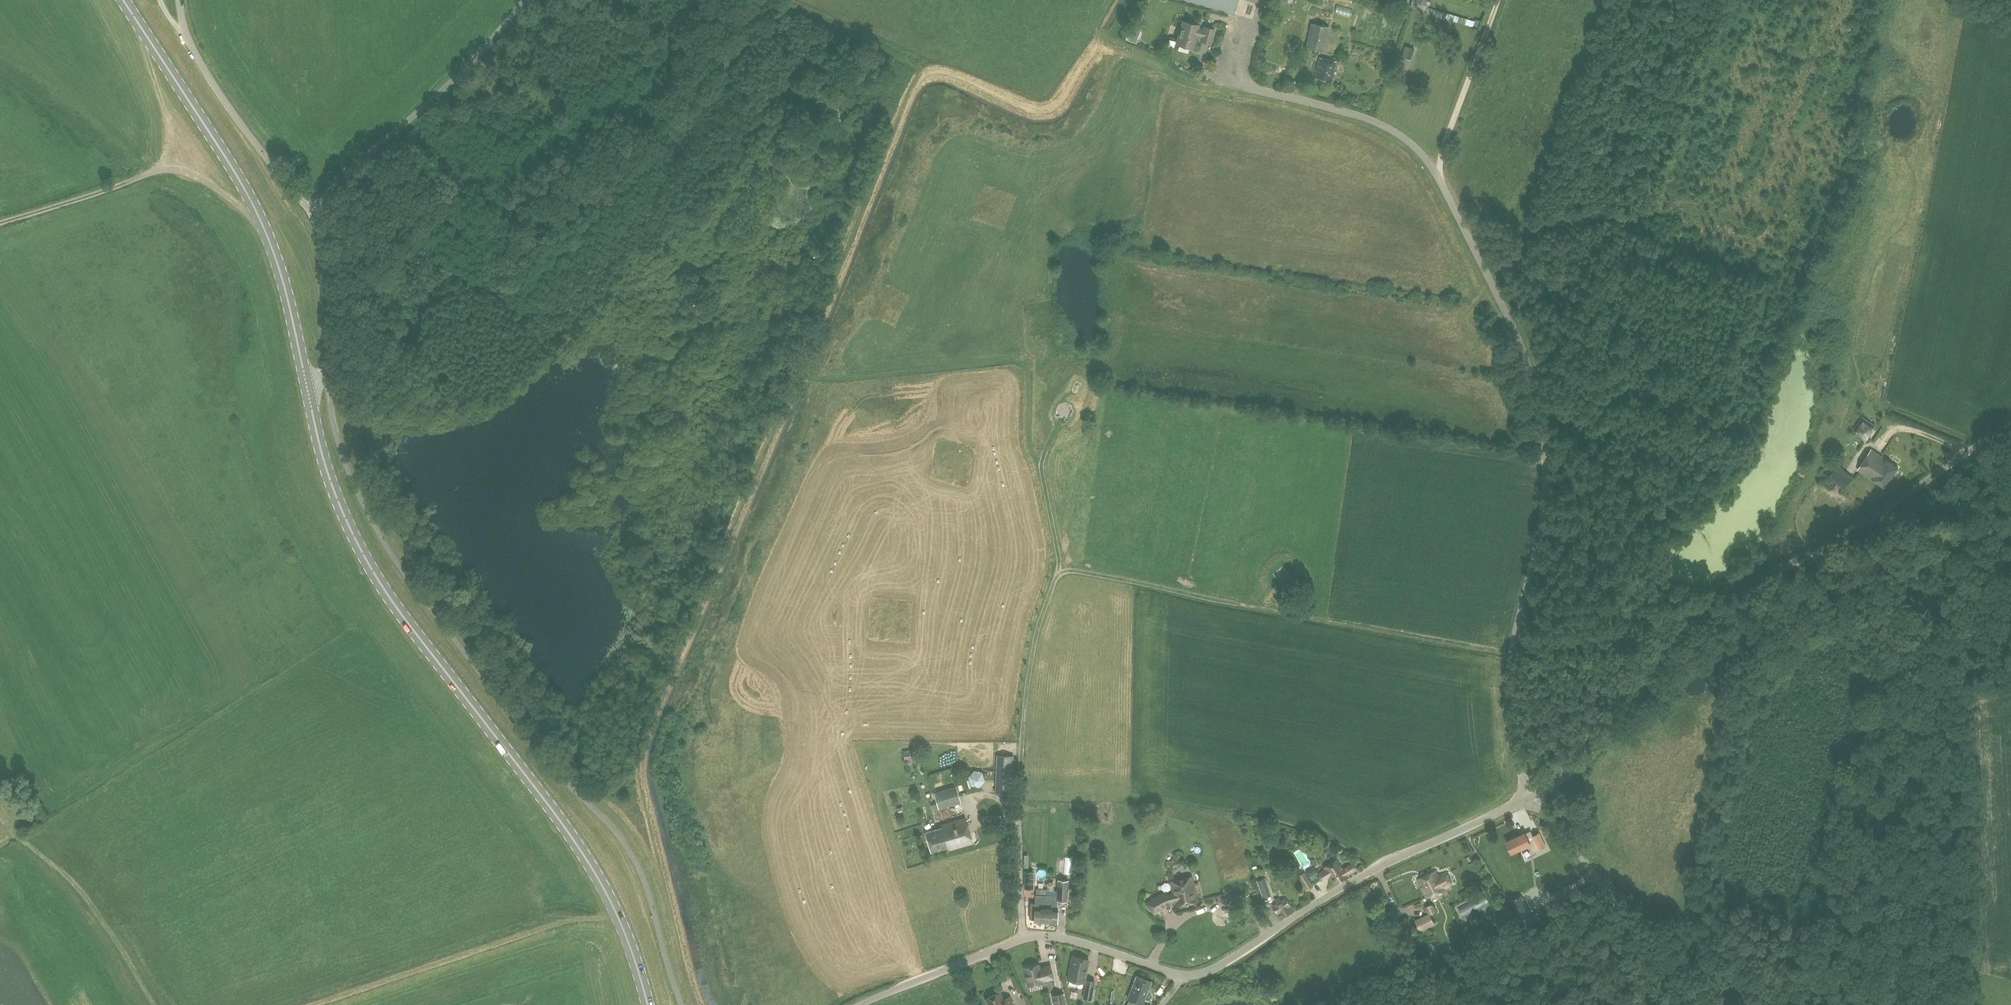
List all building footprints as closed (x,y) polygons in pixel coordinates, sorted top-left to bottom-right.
[(1234,14),(1238,0),(1182,0),(1234,14)] [(1199,25),(1183,21),(1177,43),(1193,47),(1197,35),(1205,37),(1203,41),(1211,43),(1215,29),(1204,26),(1203,30),(1198,28),(1199,25)] [(1141,26),(1133,23),(1127,39),(1135,42),(1141,26)] [(1329,26),(1313,23),(1308,46),(1323,50),(1329,26)] [(1404,57),(1411,59),(1413,52),(1406,50),(1404,57)] [(1337,61),(1320,57),(1315,76),(1332,80),(1337,61)] [(1082,383),(1076,380),(1070,391),(1077,394),(1082,383)] [(1065,401),(1058,404),(1053,415),(1069,422),(1074,411),(1072,405),(1065,401)] [(1862,420),(1854,432),(1867,440),(1875,428),(1862,420)] [(1899,467),(1871,449),(1858,470),(1885,488),(1899,467)] [(1844,489),(1854,478),(1839,465),(1829,476),(1844,489)] [(1290,574),(1283,566),(1273,574),(1280,582),(1290,574)] [(908,753),(908,760),(914,759),(915,766),(922,765),(921,752),(908,753)] [(1013,756),(997,755),(995,792),(1011,793),(1013,756)] [(985,770),(971,775),(975,786),(989,781),(985,770)] [(957,785),(956,786),(935,792),(940,808),(961,802),(957,785)] [(975,801),(975,794),(967,795),(967,785),(963,785),(963,801),(975,801)] [(36,816),(40,822),(45,819),(41,813),(36,816)] [(973,842),(966,817),(942,824),(943,827),(926,832),(932,852),(949,847),(949,849),(973,842)] [(1067,846),(1076,845),(1075,828),(1066,828),(1067,846)] [(1513,853),(1521,849),(1522,850),(1528,847),(1527,846),(1531,844),(1535,851),(1547,846),(1540,832),(1533,836),(1531,831),(1527,833),(1526,833),(1507,842),(1513,853)] [(1330,876),(1335,884),(1348,876),(1347,874),(1357,868),(1353,862),(1343,868),(1337,859),(1324,867),(1325,869),(1320,873),(1320,875),(1322,878),(1324,879),(1330,876)] [(1048,894),(1047,921),(1058,921),(1059,901),(1059,900),(1068,900),(1070,868),(1070,861),(1059,861),(1057,889),(1048,889),(1048,894)] [(1254,868),(1256,877),(1265,875),(1264,870),(1260,870),(1259,868),(1254,868)] [(1033,871),(1025,870),(1025,886),(1033,887),(1033,871)] [(1298,875),(1306,889),(1313,885),(1304,871),(1298,875)] [(1436,871),(1417,878),(1426,897),(1443,891),(1442,890),(1453,885),(1447,871),(1438,874),(1436,871)] [(1158,910),(1159,909),(1161,908),(1165,905),(1170,903),(1176,902),(1177,905),(1198,901),(1193,876),(1171,881),(1174,893),(1168,894),(1167,892),(1162,893),(1153,898),(1152,899),(1151,900),(1150,901),(1150,902),(1150,903),(1150,904),(1150,905),(1150,906),(1150,907),(1151,908),(1152,909),(1153,909),(1153,910),(1154,910),(1156,910),(1157,910),(1158,910)] [(1266,877),(1257,880),(1262,898),(1272,896),(1266,877)] [(1238,886),(1224,891),(1227,899),(1246,892),(1243,885),(1238,886)] [(1047,921),(1048,894),(1036,894),(1036,907),(1029,907),(1029,917),(1030,919),(1035,919),(1035,921),(1047,921)] [(1520,917),(1531,911),(1522,896),(1511,902),(1520,917)] [(1281,918),(1294,909),(1285,897),(1281,900),(1279,897),(1275,899),(1277,902),(1273,905),(1281,918)] [(1416,919),(1421,931),(1435,925),(1432,914),(1437,911),(1434,903),(1426,907),(1428,913),(1416,919)] [(1090,958),(1074,955),(1069,979),(1085,982),(1090,958)] [(1044,979),(1055,977),(1052,964),(1042,967),(1041,963),(1026,966),(1029,985),(1030,989),(1032,990),(1044,987),(1045,985),(1044,981),(1045,981),(1044,979)] [(1152,981),(1138,975),(1129,997),(1130,998),(1127,1004),(1146,1004),(1144,1001),(1152,981)] [(1092,998),(1094,985),(1095,980),(1088,978),(1085,997),(1092,998)] [(1013,1000),(1007,1003),(1001,991),(988,998),(991,1004),(1015,1004),(1013,1000)] [(1058,993),(1055,994),(1056,1002),(1057,1004),(1067,1004),(1064,992),(1058,993)]
